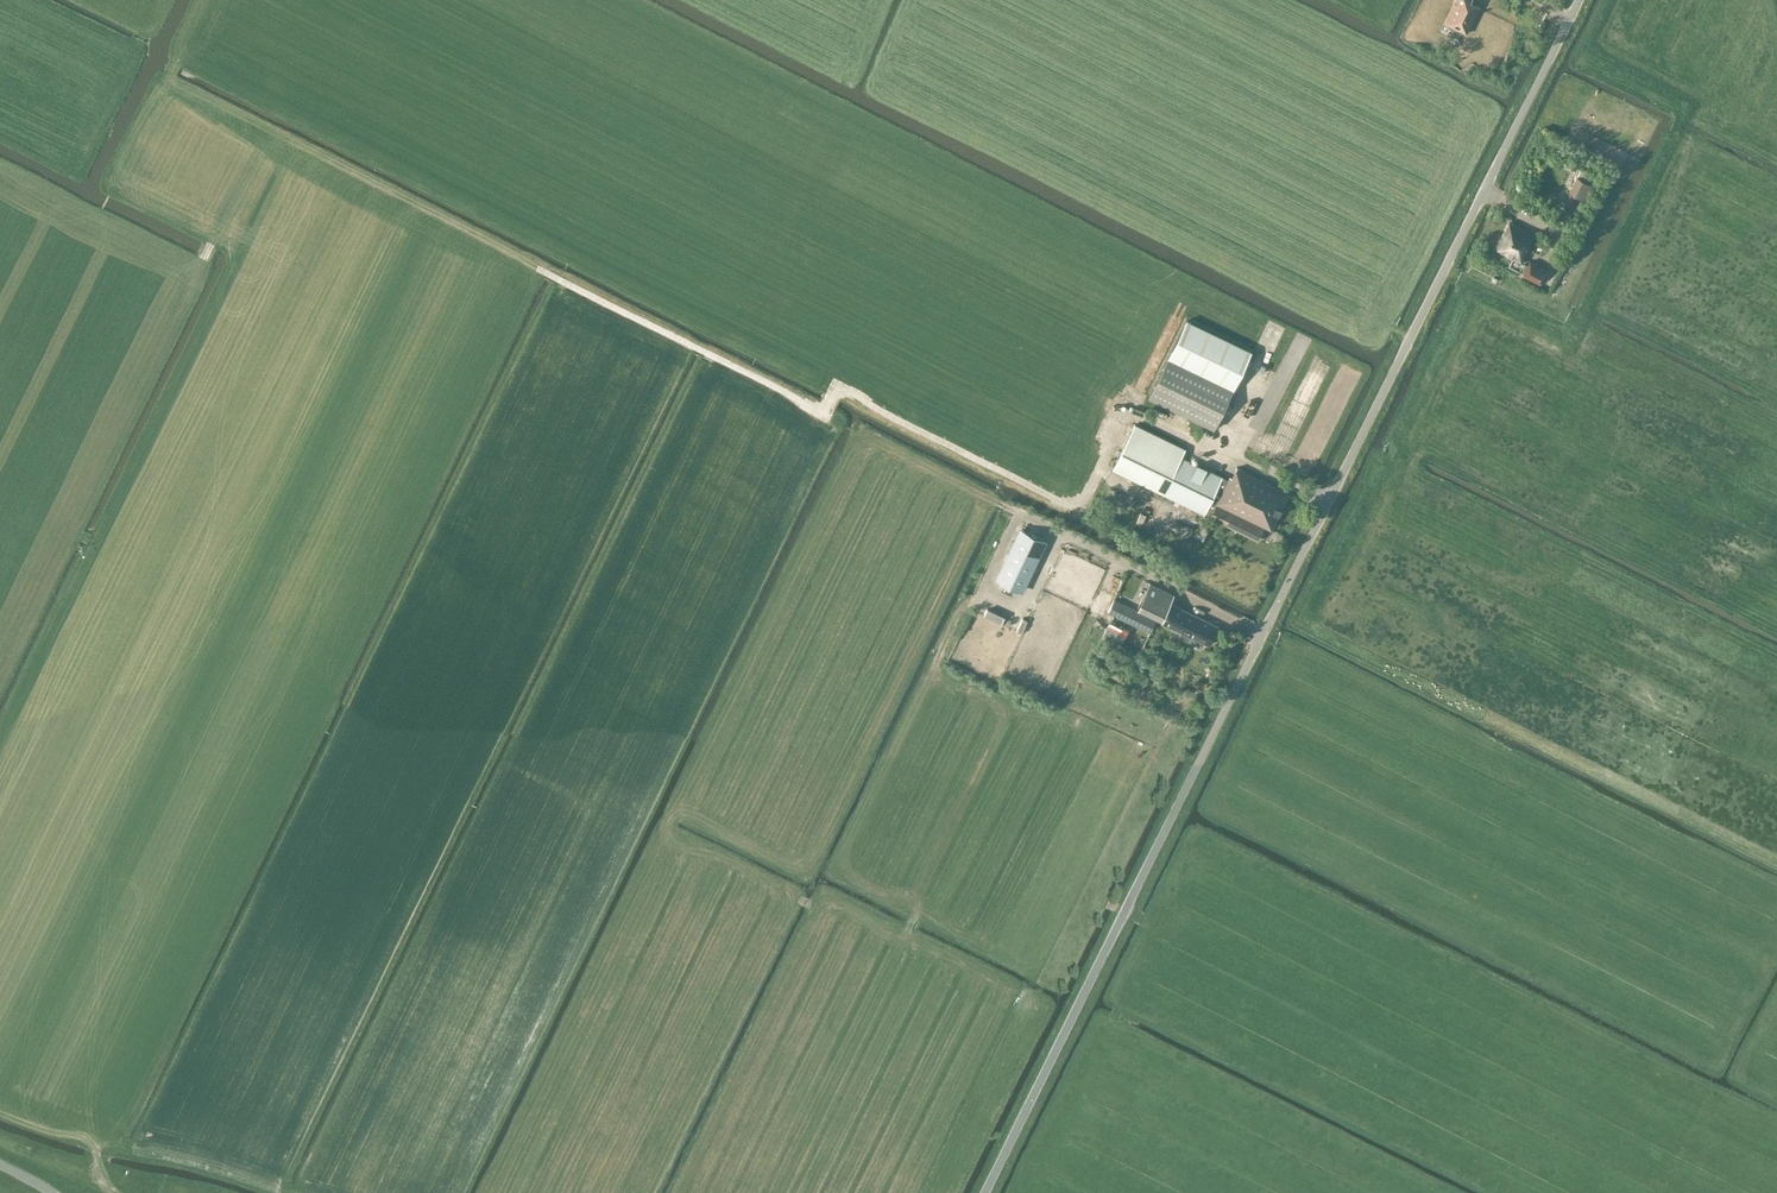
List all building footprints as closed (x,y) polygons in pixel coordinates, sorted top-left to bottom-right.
[(1444,22),(1466,33),(1479,6),(1475,4),(1475,3),(1471,1),(1471,0),(1454,0),(1444,22)] [(1580,169),(1577,176),(1594,184),(1597,177),(1580,169)] [(1577,176),(1568,192),(1585,200),(1594,184),(1577,176)] [(1509,221),(1495,249),(1521,263),(1536,235),(1509,221)] [(1530,260),(1522,275),(1540,284),(1548,269),(1530,260)] [(1232,389),(1251,351),(1187,319),(1168,358),(1148,396),(1212,428),(1231,389),(1232,389)] [(1272,530),(1289,492),(1236,467),(1232,476),(1229,475),(1228,479),(1182,456),(1185,448),(1135,423),(1113,469),(1209,516),(1209,517),(1258,540),(1265,527),(1272,530)] [(1210,525),(1201,521),(1195,535),(1204,539),(1210,525)] [(1019,590),(1043,538),(1024,529),(1000,581),(1019,590)] [(1150,581),(1138,607),(1162,619),(1160,622),(1180,631),(1178,636),(1189,642),(1191,636),(1192,637),(1210,645),(1211,643),(1213,643),(1214,640),(1213,638),(1219,625),(1170,602),(1174,593),(1150,581)] [(1130,603),(1121,596),(1119,601),(1114,598),(1107,612),(1112,614),(1101,638),(1120,647),(1132,623),(1150,632),(1156,619),(1129,605),(1130,603)]
